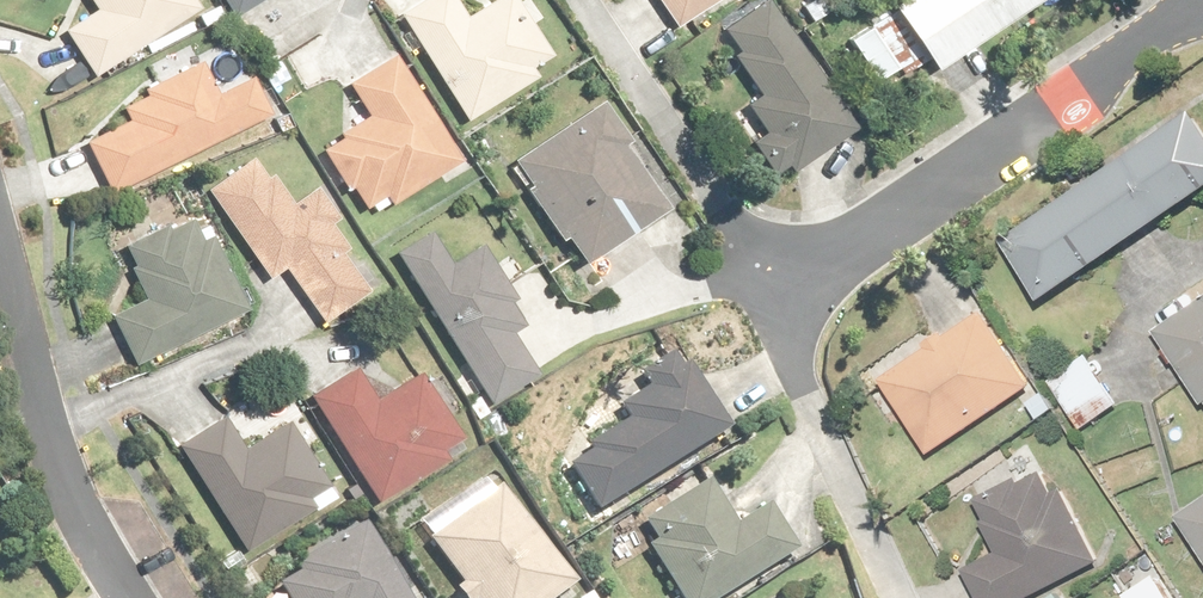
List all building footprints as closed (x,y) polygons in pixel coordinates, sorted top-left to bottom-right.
[(202,6),(197,0),(90,0),(97,11),(64,33),(94,77),(202,6)] [(234,18),(263,0),(223,0),(234,18)] [(400,14),(467,123),(540,78),(533,67),(552,55),(536,29),(545,23),(531,0),(523,5),(520,0),(490,0),(471,11),(464,0),(450,0),(433,11),(426,0),(423,0),(400,14)] [(680,33),(726,0),(657,0),(680,33)] [(785,0),(773,0),(720,35),(761,98),(748,106),(766,135),(752,144),(777,182),(866,124),(785,0)] [(892,10),(936,74),(1042,0),(907,0),(892,10)] [(465,160),(398,52),(348,82),(368,115),(341,131),(344,137),(321,150),(347,193),(355,188),(367,209),(391,194),(396,202),(465,160)] [(85,145),(111,197),(279,113),(259,74),(222,92),(206,60),(142,91),(146,98),(122,110),(129,123),(85,145)] [(604,98),(515,162),(533,187),(525,193),(564,246),(569,242),(586,267),(669,208),(638,165),(647,159),(604,98)] [(1004,239),(1043,299),(1202,193),(1202,118),(1198,111),(1004,239)] [(261,153),(209,188),(270,279),(286,268),(322,323),(372,290),(348,254),(350,252),(334,228),(342,223),(318,187),(294,203),(261,153)] [(252,308),(209,223),(198,228),(190,212),(123,246),(149,298),(112,316),(137,366),(252,308)] [(431,228),(395,250),(490,401),(538,371),(515,335),(536,322),(485,240),(452,261),(431,228)] [(1155,332),(1202,405),(1202,300),(1155,332)] [(934,455),(1035,383),(983,310),(949,335),(945,329),(924,344),(927,348),(881,380),(934,455)] [(600,514),(733,427),(691,363),(686,366),(675,350),(638,374),(647,389),(619,407),(627,420),(586,446),(590,453),(569,467),(600,514)] [(1091,353),(1048,381),(1081,430),(1123,402),(1091,353)] [(355,365),(310,394),(378,501),(450,455),(446,447),(463,436),(421,370),(377,399),(355,365)] [(225,414),(179,442),(246,551),(320,505),(315,498),(333,487),(290,419),(245,447),(225,414)] [(1103,559),(1063,489),(1057,493),(1042,465),(978,502),(987,519),(981,522),(997,551),(962,570),(978,597),(1034,597),(1103,559)] [(797,547),(767,503),(739,522),(709,479),(644,523),(657,541),(647,548),(681,597),(724,597),(797,547)] [(503,483),(427,539),(462,586),(456,590),(462,597),(559,597),(578,583),(503,483)] [(1202,554),(1202,497),(1177,514),(1202,554)] [(375,519),(295,561),(302,574),(281,586),(287,597),(417,597),(375,519)] [(1176,596),(1173,597),(1157,574),(1125,595),(1127,597),(1177,597),(1176,596)]
